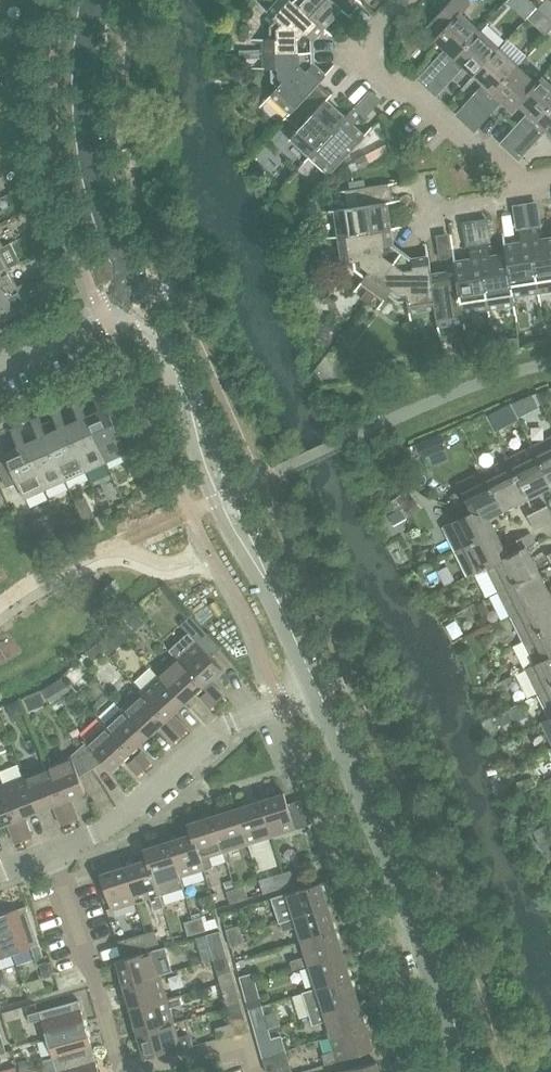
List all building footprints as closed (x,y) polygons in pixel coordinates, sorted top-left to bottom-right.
[(311,51),(310,39),(322,26),(294,0),(281,0),(269,13),(276,19),(270,26),(270,38),(251,38),(251,40),(261,39),(262,53),(311,51)] [(322,26),(333,36),(334,35),(323,25),(340,7),(354,20),(354,19),(347,12),(358,1),(358,0),(294,0),(322,26)] [(479,30),(461,13),(471,2),(468,0),(450,0),(427,25),(439,35),(435,39),(445,48),(433,61),(443,70),(479,30)] [(474,75),(499,48),(479,30),(443,70),(452,78),(464,66),(474,75)] [(481,105),(518,65),(499,48),(474,75),(483,84),(471,96),(481,105)] [(279,124),(324,74),(312,63),(311,51),(262,53),(262,67),(252,67),(252,68),(271,68),(271,80),(278,86),(272,92),(291,110),(279,124)] [(334,64),(324,74),(279,124),(280,125),(286,118),(298,129),(292,136),(311,153),(298,167),(299,167),(344,117),(326,101),(338,87),(338,86),(331,94),(319,82),(335,65),(334,64)] [(518,65),(481,105),(490,114),(502,101),(512,110),(518,104),(537,83),(518,65)] [(537,83),(518,104),(527,113),(516,125),(525,134),(550,106),(550,84),(543,76),(537,83)] [(344,117),(299,167),(299,168),(312,154),(331,172),(377,122),(376,121),(363,135),(352,125),(361,114),(354,108),(371,90),(370,89),(344,117)] [(525,134),(535,143),(547,130),(550,134),(550,106),(525,134)] [(341,235),(341,236),(389,228),(385,203),(394,202),(394,201),(391,184),(391,183),(366,187),(350,190),(344,191),(346,208),(337,209),(341,235)] [(539,226),(529,228),(538,290),(539,290),(550,288),(550,239),(541,241),(539,226)] [(361,285),(372,293),(401,253),(391,246),(389,229),(389,228),(341,236),(345,262),(354,261),(355,270),(365,277),(360,284),(361,285)] [(506,246),(505,246),(514,303),(515,303),(513,294),(538,290),(529,228),(519,229),(522,244),(506,246)] [(505,246),(506,255),(491,258),(489,243),(479,245),(488,307),(489,307),(514,303),(505,246)] [(488,307),(479,245),(469,246),(471,260),(456,263),(455,258),(464,320),(465,320),(463,311),(488,307)] [(411,260),(401,253),(372,293),(383,301),(384,302),(389,295),(399,302),(408,301),(409,310),(435,306),(438,324),(428,258),(411,260)] [(429,258),(428,258),(438,324),(439,324),(464,320),(455,258),(454,258),(452,258),(445,259),(447,273),(432,276),(429,258)] [(21,284),(16,287),(6,267),(0,270),(0,295),(21,284)] [(0,295),(0,322),(32,307),(21,284),(0,295)] [(99,410),(87,415),(108,460),(127,451),(99,389),(91,393),(99,410)] [(88,469),(108,460),(87,415),(80,398),(71,402),(79,419),(67,424),(88,469)] [(85,471),(88,469),(67,424),(59,407),(51,411),(59,428),(47,433),(65,474),(83,466),(85,471)] [(39,437),(27,442),(48,487),(67,479),(65,474),(47,433),(39,417),(31,420),(39,437)] [(48,487),(27,442),(19,426),(11,429),(19,446),(4,453),(7,458),(0,461),(0,469),(8,486),(17,482),(25,498),(48,487)] [(449,449),(443,434),(419,444),(425,459),(449,449)] [(533,446),(550,483),(550,437),(533,446)] [(509,458),(528,497),(550,486),(550,483),(533,446),(509,458)] [(484,471),(503,510),(528,497),(509,458),(484,471)] [(464,496),(460,508),(487,517),(489,512),(495,509),(497,513),(503,510),(484,471),(458,483),(464,496)] [(537,510),(544,523),(550,520),(550,513),(547,505),(537,510)] [(444,525),(457,551),(496,532),(493,525),(489,527),(486,521),(487,517),(460,508),(457,519),(444,525)] [(544,523),(537,510),(528,515),(534,528),(544,523)] [(33,531),(22,535),(28,549),(38,544),(33,531)] [(507,555),(496,532),(457,551),(468,574),(507,555)] [(488,567),(499,591),(539,571),(527,546),(535,542),(530,533),(517,539),(521,548),(507,555),(468,574),(469,576),(488,567)] [(512,616),(550,596),(550,595),(539,571),(499,591),(512,616)] [(524,639),(550,626),(550,596),(512,616),(524,639)] [(131,636),(146,623),(134,610),(120,624),(131,636)] [(169,649),(177,658),(203,686),(222,669),(197,642),(207,633),(191,616),(181,624),(188,631),(169,649)] [(527,670),(550,658),(550,626),(524,639),(536,663),(526,668),(527,670)] [(177,658),(160,674),(185,702),(203,686),(177,658)] [(527,670),(539,693),(550,687),(550,658),(527,670)] [(141,691),(166,719),(185,702),(160,674),(141,691)] [(214,685),(208,691),(218,702),(225,696),(214,685)] [(543,725),(550,721),(550,687),(539,693),(550,717),(542,722),(543,725)] [(141,691),(122,708),(147,736),(160,725),(175,741),(181,735),(171,724),(166,719),(141,691)] [(211,708),(218,702),(208,691),(201,697),(211,708)] [(122,708),(105,725),(130,752),(147,736),(122,708)] [(171,724),(181,735),(188,729),(177,718),(171,724)] [(111,770),(130,752),(105,725),(78,749),(91,769),(103,761),(111,770)] [(72,756),(48,766),(62,801),(86,792),(80,777),(91,769),(78,749),(72,756)] [(141,751),(134,757),(145,769),(151,763),(141,751)] [(145,769),(134,757),(128,763),(138,775),(145,769)] [(48,766),(25,775),(39,810),(62,801),(48,766)] [(25,775),(2,784),(16,819),(39,810),(25,775)] [(2,784),(0,785),(0,826),(16,819),(2,784)] [(262,800),(273,836),(296,829),(285,793),(262,800)] [(237,808),(249,843),(273,836),(262,800),(237,808)] [(65,807),(70,821),(78,818),(73,804),(65,807)] [(70,821),(65,807),(57,811),(62,825),(70,821)] [(249,843),(237,808),(213,815),(225,851),(249,843)] [(225,851),(213,815),(189,823),(204,869),(205,869),(202,858),(225,851)] [(27,823),(18,826),(24,840),(32,837),(27,823)] [(167,841),(178,877),(204,869),(189,823),(188,824),(191,834),(167,841)] [(24,840),(18,826),(10,829),(16,843),(24,840)] [(167,841),(145,848),(160,894),(182,887),(178,877),(167,841)] [(147,859),(124,866),(135,902),(150,897),(154,911),(165,908),(160,894),(145,848),(144,849),(147,859)] [(112,910),(135,902),(124,866),(100,874),(112,910)] [(292,870),(283,873),(287,886),(296,883),(292,870)] [(278,889),(287,886),(283,873),(274,875),(278,889)] [(321,882),(285,893),(272,897),(279,921),(292,917),(328,906),(321,882)] [(244,885),(235,888),(240,901),(248,898),(244,885)] [(231,904),(240,901),(235,888),(227,890),(231,904)] [(13,953),(31,947),(35,958),(44,955),(26,905),(0,914),(0,917),(13,953)] [(336,930),(328,906),(292,917),(300,941),(336,930)] [(13,953),(0,917),(0,958),(13,953)] [(203,917),(194,919),(197,933),(206,930),(203,917)] [(189,935),(197,933),(194,919),(185,922),(189,935)] [(229,938),(242,934),(239,925),(226,929),(229,938)] [(146,933),(150,946),(159,944),(155,930),(146,933)] [(343,954),(336,930),(300,941),(305,956),(290,961),(292,970),(308,965),(343,954)] [(220,931),(207,935),(210,944),(223,940),(220,931)] [(150,946),(146,933),(118,941),(122,954),(150,946)] [(242,934),(229,938),(231,947),(244,943),(242,934)] [(117,960),(124,984),(160,974),(173,970),(166,946),(117,960)] [(343,954),(308,965),(315,989),(351,977),(343,954)] [(221,983),(234,979),(231,970),(218,974),(221,983)] [(242,986),(256,982),(253,973),(240,977),(242,986)] [(167,998),(160,974),(124,984),(131,1009),(167,998)] [(351,977),(315,989),(302,993),(309,1017),(358,1001),(351,977)] [(234,979),(221,983),(223,992),(237,988),(234,979)] [(256,982),(242,986),(245,995),(258,991),(256,982)] [(131,1009),(138,1033),(174,1022),(167,998),(131,1009)] [(47,1038),(87,1027),(87,1024),(86,1024),(79,999),(28,1013),(30,1022),(42,1019),(47,1038)] [(325,1021),(330,1036),(366,1025),(358,1001),(309,1017),(312,1025),(325,1021)] [(245,1019),(232,1023),(235,1032),(248,1028),(245,1019)] [(254,1024),(256,1033),(269,1029),(267,1020),(254,1024)] [(174,1022),(138,1033),(145,1057),(180,1047),(180,1049),(194,1045),(191,1033),(186,1034),(178,1036),(174,1022)] [(373,1049),(366,1025),(330,1036),(335,1051),(321,1055),(324,1064),(373,1049)] [(41,1060),(43,1067),(94,1053),(87,1029),(88,1029),(87,1027),(47,1038),(53,1057),(41,1060)] [(272,1038),(269,1029),(256,1033),(263,1057),(286,1050),(281,1035),(272,1038)] [(286,1050),(263,1057),(267,1071),(270,1071),(277,1070),(278,1071),(292,1071),(286,1050)] [(94,1053),(43,1067),(44,1071),(55,1071),(57,1071),(99,1071),(94,1053)] [(377,1061),(332,1071),(380,1071),(377,1061)]
